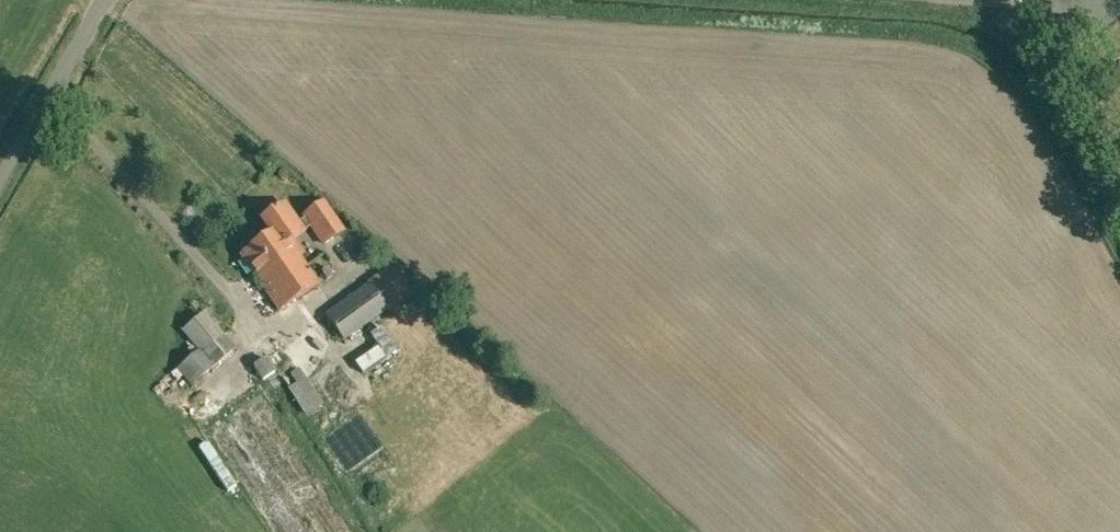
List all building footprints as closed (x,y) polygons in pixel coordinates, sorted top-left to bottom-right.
[(66,167),(75,151),(62,144),(53,160),(66,167)] [(325,244),(343,232),(323,203),(305,215),(306,217),(298,223),(284,204),(262,219),(272,234),(240,256),(279,312),(319,284),(299,256),(303,253),(294,239),(312,226),(325,244)] [(326,315),(343,340),(387,309),(389,312),(414,294),(394,266),(326,315)] [(235,349),(204,312),(183,330),(200,350),(178,368),(192,385),(235,349)] [(378,347),(354,363),(362,375),(397,351),(380,328),(370,335),(378,347)] [(266,358),(253,367),(262,381),(275,372),(274,371),(266,358)]
